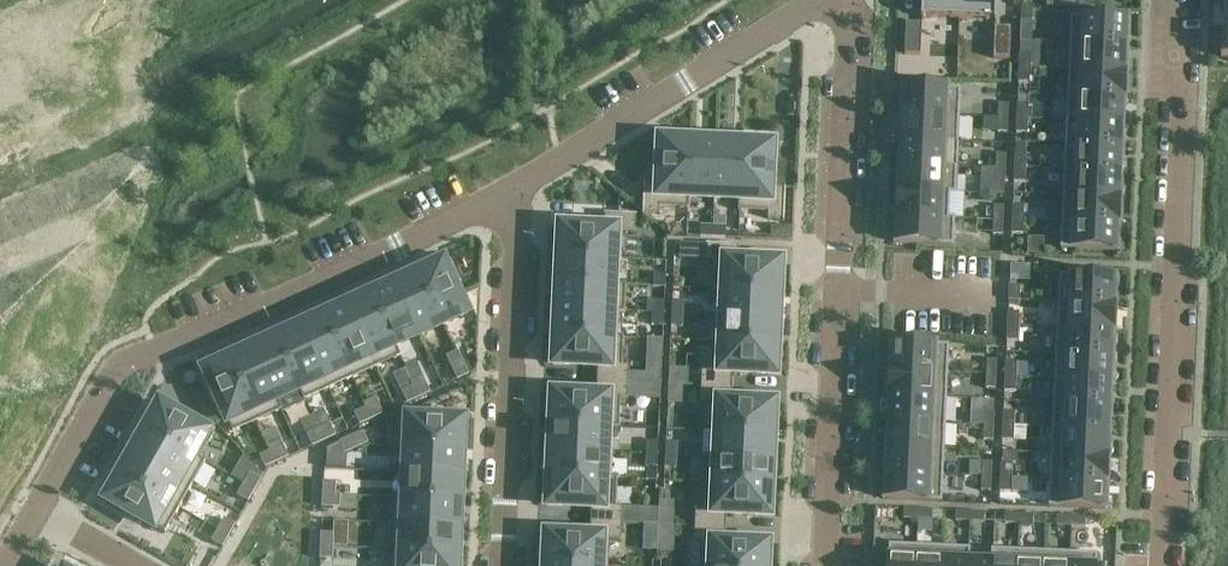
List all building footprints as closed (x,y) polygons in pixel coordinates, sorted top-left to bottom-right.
[(960,0),(922,0),(922,18),(924,18),(924,17),(959,19),(960,0)] [(959,19),(994,20),(994,22),(997,22),(998,0),(960,0),(959,19)] [(1033,22),(1033,7),(1021,6),(1021,20),(1021,21),(1033,22)] [(1130,37),(1130,20),(1071,18),(1070,45),(1127,47),(1127,36),(1130,37)] [(906,24),(905,55),(921,56),(922,24),(906,24)] [(995,28),(994,60),(1009,61),(1011,28),(995,28)] [(1126,58),(1127,47),(1070,45),(1069,70),(1128,73),(1129,58),(1126,58)] [(1019,54),(1019,68),(1030,69),(1031,55),(1019,54)] [(943,61),(942,76),(942,77),(973,79),(973,62),(943,61)] [(1030,83),(1030,69),(1019,68),(1018,83),(1030,83)] [(1124,99),(1125,88),(1127,88),(1128,73),(1069,70),(1068,96),(1124,99)] [(901,87),(900,103),(903,103),(902,113),(959,116),(960,90),(905,87),(901,87)] [(1123,123),(1124,99),(1068,96),(1067,121),(1123,123)] [(1008,105),(999,104),(998,119),(1008,119),(1008,105)] [(1028,119),(1029,105),(1017,105),(1016,119),(1028,119)] [(899,125),(899,139),(958,142),(959,116),(902,113),(902,125),(899,125)] [(1007,133),(1008,119),(998,119),(997,133),(1007,133)] [(1028,134),(1028,119),(1016,119),(1016,133),(1028,134)] [(1122,148),(1123,123),(1067,121),(1067,122),(1078,123),(1077,145),(1065,145),(1122,148)] [(644,182),(643,214),(659,215),(660,208),(688,209),(689,198),(691,142),(663,141),(663,139),(661,139),(659,184),(645,183),(645,182),(644,182)] [(899,139),(899,141),(901,141),(900,164),(945,165),(946,143),(958,144),(958,142),(899,139)] [(691,142),(689,198),(714,199),(717,143),(691,142)] [(717,143),(714,199),(740,200),(741,200),(743,144),(717,143)] [(741,200),(740,212),(755,213),(768,213),(768,220),(783,220),(783,221),(784,221),(786,189),(785,189),(771,189),(773,144),(771,144),(771,145),(743,144),(741,200)] [(1121,172),(1122,148),(1065,145),(1064,170),(1121,172)] [(1026,168),(1027,154),(1015,154),(1015,153),(1014,168),(1026,168)] [(1006,155),(996,154),(996,169),(1005,169),(1006,155)] [(897,175),(896,189),(956,192),(957,166),(945,165),(900,164),(899,175),(897,175)] [(1025,183),(1026,168),(1014,168),(1013,182),(1014,182),(1025,183)] [(1005,184),(1005,169),(996,169),(995,183),(1005,184)] [(1123,184),(1121,184),(1121,172),(1064,170),(1063,196),(1122,198),(1123,184)] [(896,189),(896,206),(898,206),(898,215),(949,218),(950,194),(956,194),(956,192),(896,189)] [(1122,214),(1122,198),(1063,196),(1062,222),(1119,224),(1119,214),(1122,214)] [(1012,205),(1012,220),(1024,220),(1024,206),(1013,205),(1012,205)] [(1004,207),(1003,207),(994,206),(993,221),(1003,221),(1004,207)] [(559,227),(559,229),(561,229),(559,259),(616,261),(621,261),(623,230),(635,230),(636,217),(637,217),(637,216),(604,215),(605,215),(604,220),(604,223),(604,229),(559,227)] [(895,227),(894,244),(953,246),(955,218),(949,218),(898,215),(897,227),(895,227)] [(1023,235),(1024,220),(1012,220),(1011,234),(1023,235)] [(1002,236),(1003,221),(993,221),(993,235),(1002,236)] [(1121,235),(1118,235),(1119,224),(1062,222),(1061,249),(1120,252),(1121,235)] [(713,238),(713,227),(701,226),(700,237),(713,238)] [(726,227),(713,227),(713,238),(725,238),(726,227)] [(706,245),(706,246),(708,246),(707,259),(707,262),(714,262),(712,286),(712,291),(718,292),(780,294),(780,293),(781,265),(783,265),(783,263),(738,261),(739,247),(740,247),(706,245)] [(559,259),(558,282),(615,284),(615,264),(616,261),(559,259)] [(419,274),(442,325),(466,314),(443,263),(419,274)] [(419,274),(395,285),(418,336),(419,336),(442,325),(419,274)] [(655,275),(654,287),(665,288),(666,275),(655,275)] [(1118,295),(1119,279),(1060,276),(1058,303),(1115,306),(1116,295),(1118,295)] [(557,309),(557,310),(619,313),(625,314),(626,285),(615,284),(558,282),(557,309)] [(395,285),(373,295),(396,346),(418,336),(395,285)] [(1020,301),(1021,287),(1009,286),(1008,301),(1020,301)] [(717,307),(717,317),(779,319),(780,294),(718,292),(717,307)] [(372,295),(348,306),(375,368),(376,368),(401,357),(396,346),(373,295),(372,295)] [(653,301),(653,313),(664,314),(664,301),(653,301)] [(672,302),(672,314),(683,315),(683,313),(683,302),(672,302)] [(1115,316),(1115,306),(1058,303),(1057,329),(1116,332),(1117,317),(1115,316)] [(348,306),(324,317),(352,379),(352,378),(375,368),(348,306)] [(557,310),(556,334),(618,337),(618,334),(619,313),(557,310)] [(1019,327),(1019,313),(1008,312),(1007,312),(1007,327),(1019,327)] [(663,326),(664,314),(653,313),(652,326),(663,326)] [(672,314),(671,327),(682,327),(683,315),(672,314)] [(324,317),(301,328),(328,389),(329,389),(352,379),(324,317)] [(716,341),(716,342),(778,345),(779,319),(717,317),(716,341)] [(1006,341),(1018,342),(1019,327),(1007,327),(1006,341)] [(301,328),(276,339),(299,390),(304,400),(328,389),(301,328)] [(1116,347),(1116,332),(1057,329),(1056,355),(1113,358),(1113,347),(1116,347)] [(553,363),(553,365),(598,367),(597,382),(628,383),(629,374),(629,367),(625,367),(622,366),(624,337),(618,337),(556,334),(556,335),(555,363),(553,363)] [(276,339),(253,349),(276,400),(296,391),(299,390),(276,339)] [(702,370),(701,386),(732,388),(733,373),(778,375),(778,373),(777,373),(778,345),(716,342),(714,371),(702,370)] [(890,343),(889,360),(891,360),(891,369),(948,372),(949,346),(890,343)] [(253,349),(230,360),(257,422),(258,421),(281,411),(276,400),(253,349)] [(458,352),(447,357),(452,369),(464,364),(458,352)] [(1112,382),(1113,358),(1056,355),(1055,379),(1112,382)] [(230,360),(205,371),(221,406),(233,433),(257,422),(230,360)] [(996,375),(997,361),(996,361),(987,360),(986,375),(996,375)] [(1016,378),(1017,363),(1005,363),(1004,377),(1016,378)] [(464,364),(452,369),(457,381),(469,376),(464,364)] [(888,381),(887,395),(947,398),(948,372),(891,369),(890,381),(888,381)] [(995,390),(996,375),(986,375),(986,389),(995,390)] [(423,377),(411,382),(413,387),(419,399),(430,393),(423,377)] [(1004,392),(1016,392),(1016,378),(1004,377),(1004,392)] [(1111,407),(1112,382),(1055,379),(1054,404),(1111,407)] [(552,394),(551,396),(553,396),(552,424),(608,427),(620,427),(621,399),(627,399),(628,398),(628,383),(597,382),(596,396),(562,394),(552,394)] [(701,386),(700,403),(719,404),(717,432),(774,434),(775,406),(777,406),(777,404),(770,404),(732,402),(732,388),(701,386)] [(413,387),(401,392),(407,404),(419,399),(413,387)] [(887,395),(886,411),(889,412),(888,421),(945,424),(947,398),(887,395)] [(376,399),(364,404),(365,409),(371,420),(383,415),(376,399)] [(1110,422),(1111,407),(1054,404),(1053,428),(1109,431),(1110,422)] [(160,405),(147,429),(200,459),(214,436),(177,414),(160,405)] [(365,409),(354,414),(360,426),(371,420),(365,409)] [(994,412),(985,412),(984,426),(994,427),(994,412)] [(1014,427),(1015,412),(1003,412),(1002,426),(1014,427)] [(407,444),(407,447),(463,450),(464,421),(409,418),(408,418),(407,444)] [(888,421),(887,446),(944,448),(945,424),(888,421)] [(552,424),(551,450),(607,453),(608,427),(552,424)] [(330,425),(318,430),(324,442),(336,437),(330,425)] [(993,441),(994,427),(984,426),(983,441),(993,441)] [(1002,441),(1014,441),(1014,427),(1002,426),(1002,440),(1002,441)] [(1111,457),(1111,442),(1109,442),(1109,431),(1053,428),(1051,454),(1111,457)] [(146,429),(133,453),(192,486),(205,462),(200,459),(147,429),(146,429)] [(318,430),(307,435),(312,447),(324,442),(318,430)] [(363,432),(351,438),(356,450),(368,444),(363,432)] [(717,432),(716,456),(773,459),(774,436),(774,434),(717,432)] [(351,438),(339,443),(345,455),(356,450),(351,438)] [(281,442),(269,447),(271,452),(277,463),(289,458),(281,442)] [(647,442),(647,455),(658,455),(658,443),(647,442)] [(666,443),(666,455),(677,456),(677,443),(666,443)] [(885,445),(884,462),(887,462),(886,472),(943,474),(944,448),(887,446),(885,445)] [(407,447),(405,473),(462,476),(463,450),(407,447)] [(551,450),(549,476),(612,479),(613,453),(607,453),(551,450)] [(271,452),(260,457),(265,468),(268,467),(277,463),(271,452)] [(133,453),(120,475),(179,508),(192,486),(133,453)] [(1107,483),(1108,472),(1110,472),(1111,457),(1051,454),(1050,480),(1107,483)] [(657,468),(658,455),(647,455),(646,467),(657,468)] [(676,468),(677,456),(666,455),(665,468),(676,468)] [(704,483),(771,486),(773,460),(773,459),(716,456),(705,456),(704,483)] [(991,477),(992,463),(982,462),(982,477),(991,477)] [(1012,478),(1012,464),(1001,463),(1000,478),(1012,478)] [(882,500),(942,502),(943,474),(886,472),(886,483),(883,483),(882,500)] [(405,473),(404,498),(461,500),(462,476),(405,473)] [(250,474),(244,485),(255,492),(261,481),(250,474)] [(120,475),(106,500),(165,533),(168,529),(179,508),(120,475)] [(547,504),(546,506),(588,508),(591,509),(591,523),(622,524),(623,508),(616,508),(617,479),(612,479),(549,476),(548,504),(547,504)] [(991,492),(991,477),(982,477),(981,491),(990,492),(991,492)] [(999,492),(1011,493),(1012,478),(1000,478),(999,492)] [(1108,510),(1109,494),(1107,494),(1107,483),(1050,480),(1049,507),(1108,510)] [(323,482),(322,495),(335,495),(336,483),(323,482)] [(696,513),(695,527),(726,529),(727,515),(772,517),(772,514),(770,514),(771,499),(771,488),(771,486),(704,483),(702,512),(696,511),(696,513)] [(244,485),(237,496),(249,503),(255,492),(244,485)] [(322,495),(322,508),(340,509),(340,496),(335,495),(322,495)] [(393,497),(392,525),(459,527),(460,501),(461,500),(404,498),(393,497)] [(918,520),(918,510),(904,510),(904,519),(918,520)] [(932,521),(933,511),(918,510),(918,520),(932,521)] [(955,512),(955,521),(970,522),(970,513),(955,512)] [(970,513),(970,522),(984,523),(985,513),(970,513)] [(1019,524),(1019,515),(1005,514),(1004,524),(1019,524)] [(1033,525),(1034,515),(1019,515),(1019,524),(1033,525)] [(1071,527),(1071,517),(1057,517),(1056,526),(1071,527)] [(1085,527),(1086,518),(1071,517),(1071,527),(1085,527)] [(224,519),(218,531),(229,537),(236,526),(224,519)] [(545,537),(547,537),(545,565),(556,565),(608,565),(609,543),(621,543),(621,539),(622,524),(591,523),(590,537),(557,536),(545,535),(545,537)] [(392,525),(391,551),(458,553),(459,528),(459,527),(392,525)] [(694,544),(701,544),(700,565),(768,565),(769,547),(770,547),(770,545),(753,544),(725,543),(726,529),(695,527),(694,544)] [(218,531),(212,542),(223,548),(229,537),(218,531)] [(321,534),(320,547),(333,548),(334,535),(321,534)] [(918,547),(890,546),(889,565),(917,565),(918,547)] [(320,547),(320,560),(333,560),(333,548),(320,547)] [(917,565),(943,565),(944,548),(918,547),(917,565)] [(943,565),(969,565),(969,561),(970,549),(944,548),(943,565)] [(969,565),(994,565),(994,550),(992,550),(991,562),(969,561),(969,565)] [(994,565),(1018,565),(1019,551),(994,550),(994,565)] [(390,565),(458,565),(458,554),(458,553),(391,551),(390,565)] [(1018,565),(1044,565),(1045,553),(1019,551),(1018,565)] [(1044,565),(1070,565),(1071,554),(1045,553),(1044,565)] [(1070,565),(1096,565),(1097,555),(1071,554),(1070,565)]
